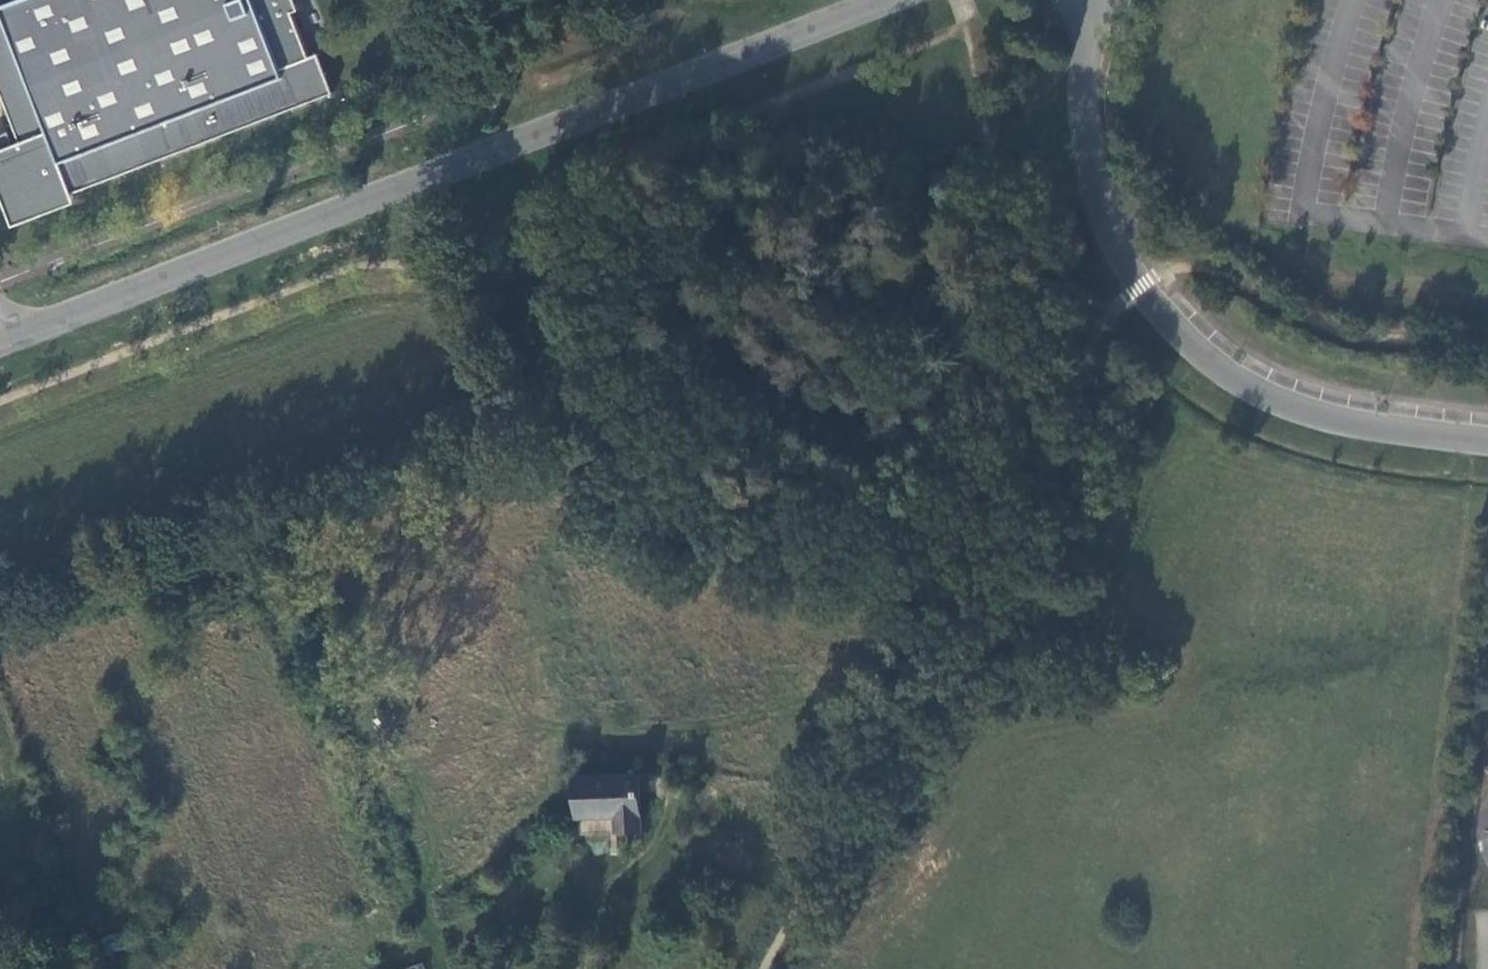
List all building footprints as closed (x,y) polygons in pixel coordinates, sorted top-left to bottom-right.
[(318,54),(310,57),(292,13),(299,10),(295,0),(19,0),(0,7),(0,86),(22,143),(13,146),(0,151),(0,189),(15,227),(76,203),(73,193),(334,93),(318,54)] [(8,135),(0,138),(0,151),(13,146),(8,135)] [(642,830),(640,775),(576,777),(578,817),(617,816),(618,831),(642,830)]
